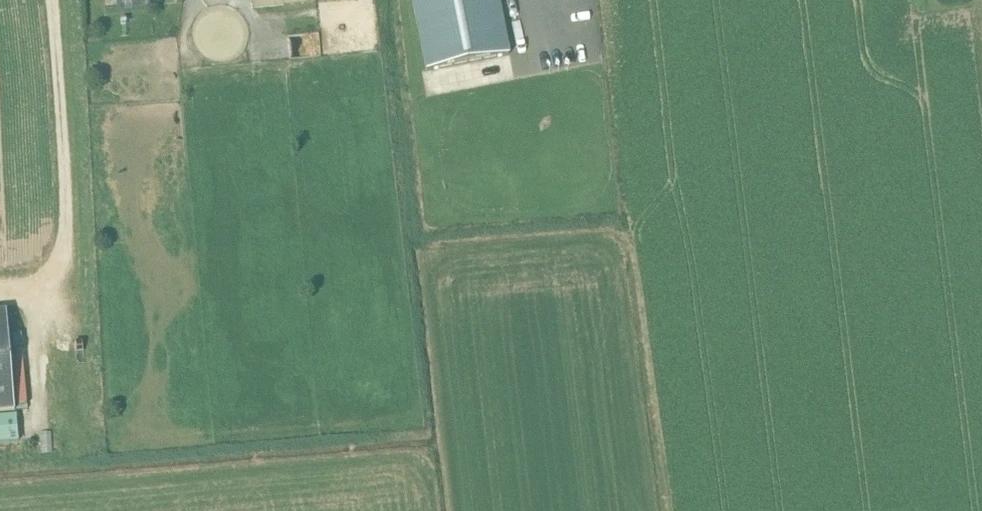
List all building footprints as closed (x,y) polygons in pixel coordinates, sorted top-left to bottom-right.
[(424,73),(511,55),(499,0),(411,0),(424,73)] [(16,413),(7,311),(0,311),(0,414),(16,413)] [(0,417),(0,444),(19,443),(17,415),(0,417)]
